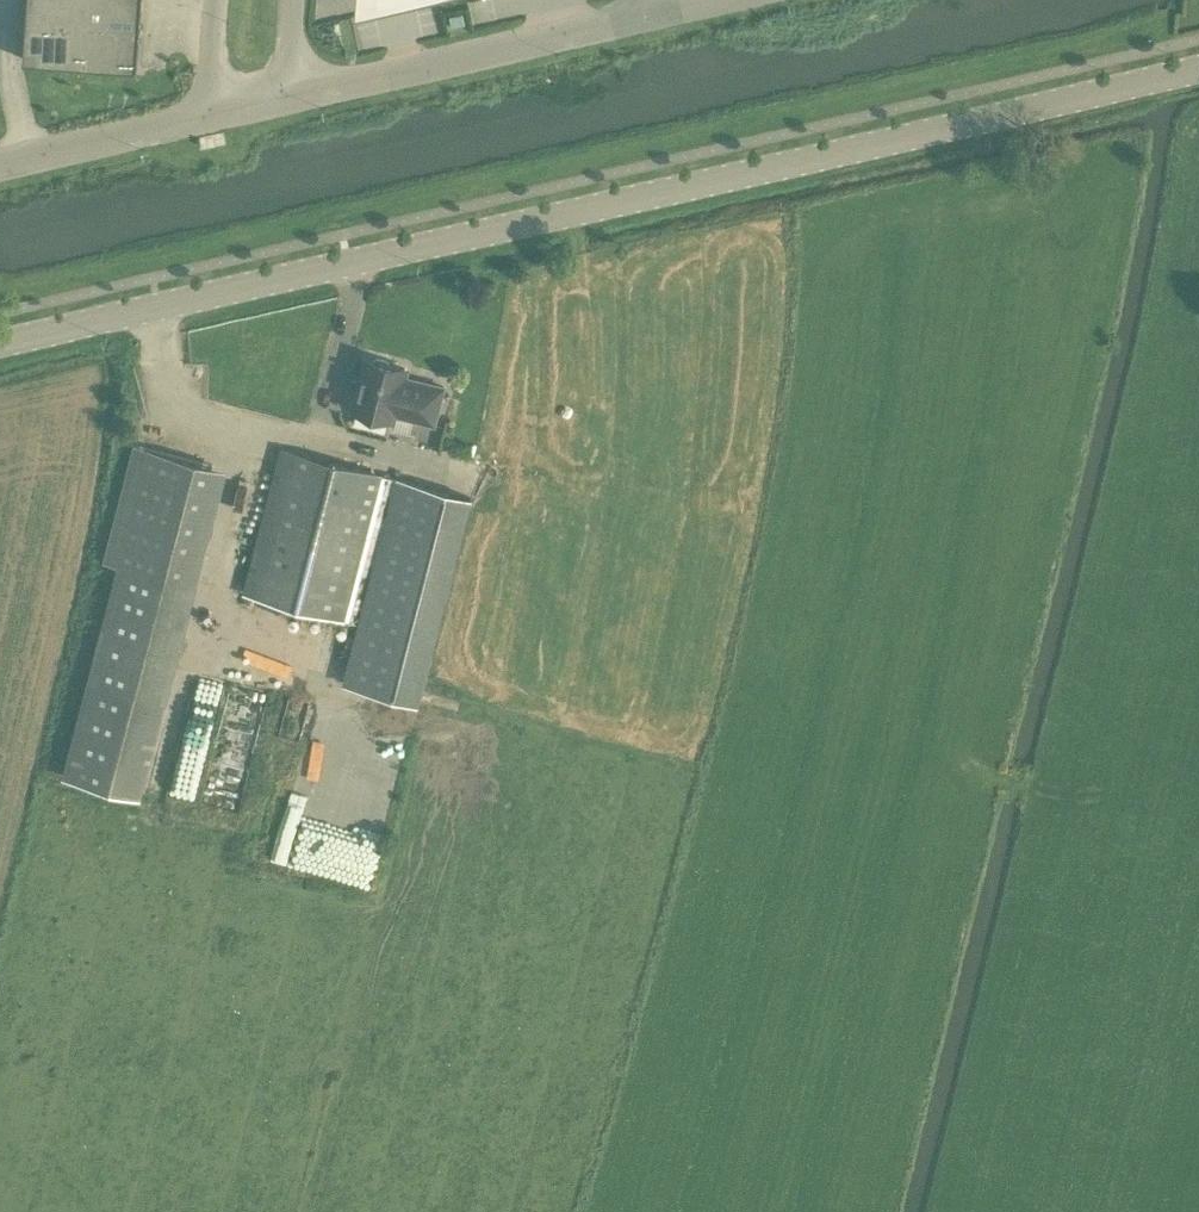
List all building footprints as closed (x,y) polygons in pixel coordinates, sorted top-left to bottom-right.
[(27,23),(84,27),(86,0),(29,0),(27,23)] [(84,27),(140,32),(142,0),(86,0),(84,27)] [(464,24),(462,13),(449,16),(451,27),(464,24)] [(84,27),(27,23),(24,59),(81,63),(84,27)] [(140,32),(84,27),(81,63),(137,67),(140,32)] [(396,370),(392,369),(393,365),(396,366),(396,365),(390,363),(387,359),(377,356),(373,359),(367,357),(360,388),(355,390),(353,400),(355,404),(354,409),(392,418),(394,412),(434,423),(444,385),(405,375),(403,374),(403,375),(399,374),(396,370)] [(137,441),(105,561),(119,565),(64,776),(137,795),(191,583),(223,464),(137,441)] [(471,497),(282,447),(244,592),(359,622),(343,682),(417,702),(471,497)]
